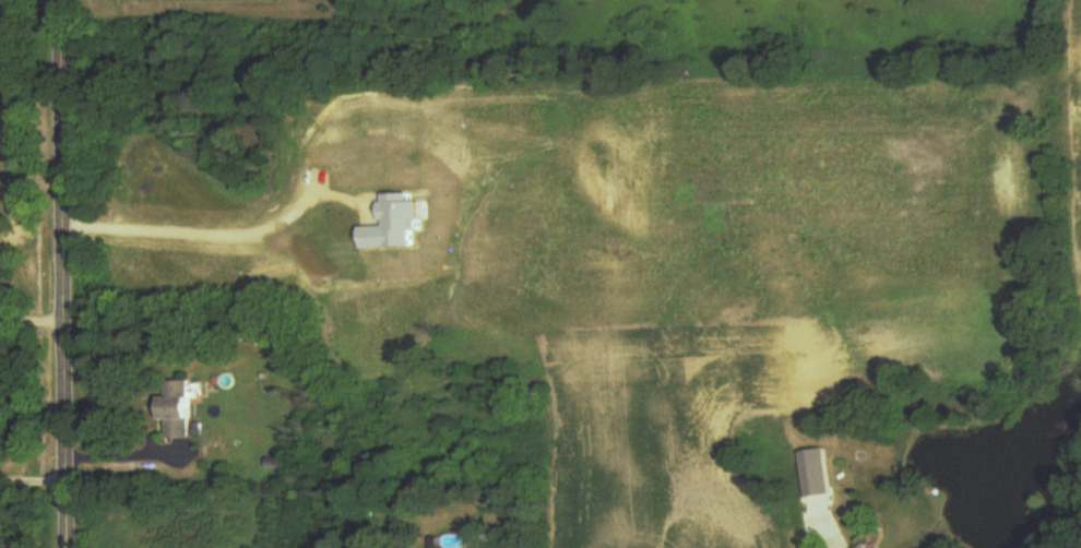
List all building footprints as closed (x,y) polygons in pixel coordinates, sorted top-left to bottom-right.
[(169,440),(196,440),(196,383),(169,383),(169,440)]
